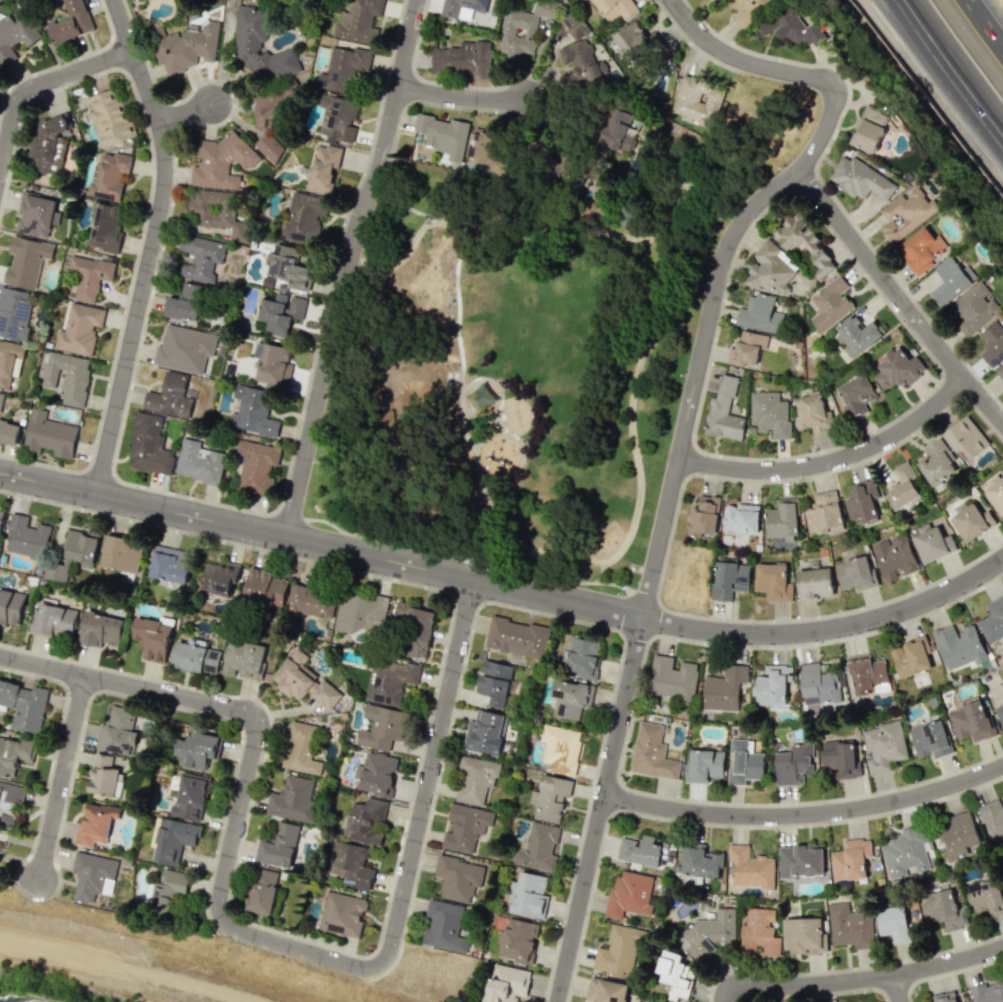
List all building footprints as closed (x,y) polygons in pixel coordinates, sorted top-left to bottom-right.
[(85,0),(64,0),(70,19),(47,26),(53,44),(95,31),(85,0)] [(348,12),(340,10),(334,35),(375,44),(378,27),(371,26),(374,15),(381,17),(384,0),(351,0),(348,12)] [(459,19),(461,8),(488,14),(491,0),(442,0),(440,15),(459,19)] [(542,0),(536,0),(533,13),(505,7),(496,51),(506,53),(505,58),(520,61),(521,51),(532,53),(539,17),(554,20),(557,3),(542,0)] [(620,15),(624,20),(638,10),(631,0),(592,0),(609,23),(620,15)] [(301,71),(295,47),(273,53),(267,52),(262,54),(268,14),(267,9),(238,5),(234,32),(237,43),(236,46),(242,68),(262,71),(264,81),(284,76),(301,71)] [(1,69),(18,58),(10,46),(21,39),(26,47),(41,37),(21,6),(0,19),(0,67),(1,69)] [(788,52),(823,37),(817,21),(803,27),(794,7),(757,22),(762,35),(772,31),(776,41),(782,38),(788,52)] [(590,37),(591,34),(586,21),(565,14),(558,38),(564,39),(570,37),(581,41),(558,48),(562,61),(574,65),(572,73),(564,76),(567,83),(587,77),(589,83),(605,77),(606,72),(613,70),(609,58),(596,54),(590,37)] [(218,21),(201,20),(197,25),(186,25),(185,33),(177,33),(165,35),(163,27),(161,27),(150,30),(150,33),(157,65),(164,65),(166,75),(196,68),(202,61),(215,62),(218,21)] [(618,52),(627,64),(659,39),(653,32),(647,37),(634,20),(613,37),(622,49),(618,52)] [(431,73),(491,74),(492,41),(460,40),(460,48),(432,47),(431,73)] [(324,88),(352,93),(356,69),(369,71),(372,53),(332,46),(324,88)] [(672,114),(715,124),(724,87),(682,77),(672,114)] [(101,149),(135,138),(123,100),(115,103),(111,89),(89,96),(94,113),(90,114),(101,149)] [(359,98),(322,92),(320,107),(324,108),(320,136),(354,141),(356,124),(355,124),(359,98)] [(282,117),(280,93),(254,95),(257,129),(269,128),(268,118),(282,117)] [(873,153),(889,114),(864,105),(849,143),(873,153)] [(632,116),(605,108),(594,144),(631,155),(639,129),(629,126),(632,116)] [(469,123),(417,113),(414,131),(426,133),(424,146),(449,151),(447,160),(461,163),(469,123)] [(62,173),(65,135),(68,135),(69,118),(36,116),(33,157),(34,157),(33,171),(62,173)] [(190,185),(239,190),(240,176),(228,174),(229,164),(234,159),(241,167),(251,168),(261,157),(231,128),(219,141),(199,139),(197,156),(201,160),(192,169),(190,185)] [(255,144),(271,162),(287,147),(270,129),(255,144)] [(307,190),(328,194),(333,167),(338,168),(342,148),(327,144),(326,147),(316,145),(307,190)] [(87,196),(120,202),(123,182),(119,181),(120,173),(129,174),(132,157),(102,152),(98,177),(91,176),(87,196)] [(870,190),(886,201),(897,185),(852,156),(849,160),(843,156),(827,179),(862,202),(870,190)] [(894,244),(936,211),(918,187),(904,198),(902,194),(880,211),(888,221),(880,227),(894,244)] [(329,198),(289,192),(282,239),(315,244),(320,217),(326,218),(329,198)] [(16,233),(49,237),(51,224),(56,225),(60,199),(23,194),(19,218),(18,218),(16,233)] [(115,252),(123,208),(97,202),(88,247),(115,252)] [(835,270),(801,209),(782,220),(784,224),(773,231),(785,252),(802,242),(821,277),(835,270)] [(949,248),(938,234),(934,238),(924,225),(896,247),(916,273),(949,248)] [(179,276),(213,283),(215,274),(212,273),(214,262),(222,264),(226,243),(182,234),(178,251),(195,254),(192,265),(182,263),(179,276)] [(35,290),(41,258),(51,260),(54,244),(12,236),(8,253),(13,254),(11,266),(7,265),(3,283),(35,290)] [(752,255),(759,261),(743,280),(754,290),(761,282),(777,296),(796,274),(786,264),(790,259),(767,238),(752,255)] [(265,274),(289,280),(287,287),(307,292),(313,269),(295,265),(299,249),(285,245),(282,255),(271,252),(265,274)] [(115,263),(71,254),(67,273),(78,275),(74,299),(95,303),(99,279),(112,281),(115,263)] [(942,307),(977,278),(966,265),(961,269),(949,255),(933,268),(944,281),(930,293),(942,307)] [(854,308),(842,292),(849,287),(839,274),(808,298),(819,312),(809,319),(820,333),(854,308)] [(966,338),(998,312),(985,295),(989,292),(980,280),(949,305),(962,321),(956,325),(966,338)] [(168,296),(164,315),(197,323),(205,287),(184,282),(180,299),(168,296)] [(24,341),(33,293),(0,287),(0,337),(24,341)] [(307,298),(276,292),(274,300),(261,298),(257,319),(268,321),(266,331),(288,335),(291,318),(302,320),(307,298)] [(735,325),(779,334),(783,314),(772,312),(775,298),(749,293),(746,308),(738,307),(735,325)] [(54,349),(91,356),(96,326),(102,327),(105,309),(70,302),(65,330),(58,329),(54,349)] [(873,320),(864,327),(853,313),(832,330),(845,346),(842,348),(850,360),(884,334),(873,320)] [(988,347),(980,353),(991,368),(1002,359),(1002,325),(998,318),(977,333),(988,347)] [(153,365),(203,374),(206,355),(213,357),(217,334),(165,324),(161,345),(156,344),(153,365)] [(768,335),(739,330),(736,350),(730,349),(727,363),(743,366),(743,362),(757,364),(759,349),(766,350),(768,335)] [(0,340),(0,389),(8,391),(15,357),(23,359),(26,345),(0,340)] [(256,380),(287,388),(293,364),(288,363),(291,349),(257,341),(253,357),(261,358),(256,380)] [(903,388),(927,369),(915,355),(909,360),(899,347),(875,365),(880,371),(873,376),(884,390),(897,380),(903,388)] [(42,386),(64,389),(62,405),(83,408),(90,358),(47,351),(42,386)] [(189,418),(194,390),(184,388),(187,375),(165,371),(161,393),(146,391),(142,409),(189,418)] [(836,388),(845,405),(843,406),(851,420),(868,411),(864,403),(877,397),(864,373),(836,388)] [(737,376),(720,374),(716,398),(710,397),(703,434),(742,440),(746,417),(730,415),(737,376)] [(477,412),(495,400),(483,383),(466,395),(477,412)] [(277,436),(280,421),(268,418),(273,392),(235,384),(233,398),(239,399),(237,413),(231,412),(228,426),(277,436)] [(750,392),(751,424),(756,424),(757,431),(772,430),(772,439),(789,439),(788,401),(778,401),(778,391),(750,392)] [(797,430),(812,427),(813,433),(834,429),(831,412),(824,413),(821,393),(796,398),(798,408),(794,409),(797,430)] [(71,459),(78,426),(45,420),(47,410),(31,408),(23,449),(41,452),(41,447),(53,449),(52,456),(71,459)] [(171,474),(175,450),(162,448),(164,435),(160,435),(164,416),(135,411),(128,457),(131,458),(129,468),(171,474)] [(957,453),(962,449),(970,459),(989,444),(966,415),(942,435),(957,453)] [(16,447),(21,424),(0,420),(0,444),(16,447)] [(175,476),(220,483),(225,453),(211,450),(210,459),(198,457),(200,440),(181,437),(175,476)] [(923,448),(928,455),(916,463),(932,487),(956,471),(950,462),(954,459),(940,437),(923,448)] [(237,488),(268,495),(274,465),(277,466),(281,447),(239,439),(236,454),(244,456),(237,488)] [(920,497),(910,479),(915,476),(907,461),(893,469),(899,480),(888,486),(891,492),(885,495),(894,511),(920,497)] [(1001,516),(1002,514),(1002,475),(1000,477),(996,473),(985,481),(989,487),(982,492),(1001,516)] [(843,500),(848,517),(854,515),(856,523),(886,514),(875,479),(851,486),(854,497),(843,500)] [(809,535),(843,529),(836,489),(813,494),(815,508),(804,510),(809,535)] [(714,535),(720,497),(700,494),(697,508),(690,507),(687,530),(714,535)] [(784,537),(784,541),(797,540),(795,498),(776,499),(776,509),(766,509),(768,537),(784,537)] [(987,509),(980,512),(972,498),(954,509),(957,514),(949,518),(963,543),(996,524),(987,509)] [(759,505),(723,504),(722,532),(758,533),(759,505)] [(4,551),(43,559),(51,525),(37,522),(36,528),(26,526),(28,516),(12,513),(4,551)] [(957,550),(951,534),(942,537),(938,525),(930,528),(928,523),(917,527),(919,534),(913,536),(922,563),(957,550)] [(92,570),(100,535),(68,528),(60,564),(47,561),(43,578),(65,583),(71,559),(81,561),(79,567),(92,570)] [(870,545),(883,582),(900,576),(918,569),(905,533),(870,545)] [(100,565),(136,574),(143,544),(107,536),(100,565)] [(186,585),(193,554),(156,545),(148,576),(186,585)] [(834,564),(841,593),(878,583),(874,567),(870,569),(866,555),(834,564)] [(206,562),(200,589),(229,597),(233,582),(236,583),(241,565),(219,560),(217,565),(206,562)] [(748,592),(749,562),(715,560),(713,600),(731,601),(732,591),(748,592)] [(754,564),(754,591),(766,591),(766,601),(791,601),(792,582),(786,582),(786,564),(754,564)] [(243,598),(283,606),(288,580),(272,578),(273,572),(249,567),(243,598)] [(799,599),(833,596),(831,567),(796,570),(799,599)] [(332,619),(337,593),(293,583),(287,609),(332,619)] [(0,589),(0,625),(6,626),(7,623),(20,625),(25,594),(0,589)] [(386,597),(340,591),(334,634),(379,640),(386,597)] [(987,643),(1002,635),(1002,594),(985,604),(990,615),(976,622),(987,643)] [(78,610),(57,606),(58,600),(38,597),(32,631),(72,639),(78,610)] [(434,609),(394,604),(391,620),(406,622),(405,630),(411,631),(408,656),(427,658),(434,609)] [(120,646),(124,618),(84,612),(79,643),(101,647),(101,644),(120,646)] [(485,648),(543,659),(549,627),(491,616),(485,648)] [(947,670),(973,660),(975,665),(987,660),(973,625),(955,632),(952,624),(931,632),(947,670)] [(602,642),(570,636),(564,669),(579,672),(578,677),(595,680),(602,642)] [(899,678),(931,667),(927,653),(930,652),(925,636),(889,648),(899,678)] [(220,650),(207,648),(208,641),(187,638),(186,643),(176,641),(171,667),(202,673),(202,671),(216,673),(220,650)] [(221,674),(236,676),(261,681),(267,646),(227,639),(221,674)] [(273,676),(279,681),(275,685),(297,703),(306,692),(329,710),(342,695),(303,664),(308,657),(296,647),(273,676)] [(889,691),(885,660),(870,662),(869,653),(847,656),(853,695),(889,691)] [(692,703),(698,664),(680,661),(679,669),(672,668),(674,658),(653,654),(647,695),(692,703)] [(365,699),(399,706),(403,682),(417,685),(420,666),(373,657),(365,699)] [(487,705),(505,708),(513,665),(484,659),(478,693),(489,695),(487,705)] [(798,664),(801,697),(818,696),(819,701),(840,699),(839,680),(834,681),(833,669),(825,670),(824,662),(798,664)] [(738,711),(739,683),(747,683),(748,665),(723,664),(723,676),(703,676),(702,710),(738,711)] [(791,665),(765,665),(765,676),(754,676),(754,705),(785,705),(785,681),(791,681),(791,665)] [(552,715),(579,720),(581,707),(590,709),(594,686),(554,679),(551,697),(556,698),(552,715)] [(32,686),(32,687),(0,680),(0,710),(5,711),(6,707),(14,709),(10,729),(39,735),(49,689),(32,686)] [(995,735),(984,699),(948,710),(956,740),(971,735),(973,742),(995,735)] [(993,707),(1002,730),(1002,729),(1002,703),(993,707)] [(355,745),(389,751),(391,739),(401,741),(407,711),(365,704),(362,718),(372,719),(369,731),(358,729),(355,745)] [(95,749),(134,756),(142,715),(110,709),(107,725),(100,724),(95,749)] [(463,749),(499,756),(507,715),(477,709),(475,721),(468,719),(463,749)] [(951,753),(943,720),(909,728),(916,758),(932,754),(933,758),(951,753)] [(320,774),(322,762),(311,760),(316,725),(289,721),(282,769),(320,774)] [(677,780),(680,761),(664,758),(666,744),(660,743),(663,725),(638,721),(630,772),(677,780)] [(907,758),(900,722),(861,730),(867,759),(865,759),(869,776),(891,771),(889,761),(907,758)] [(545,743),(540,762),(559,767),(558,770),(573,774),(583,733),(544,723),(539,742),(545,743)] [(180,766),(211,771),(213,759),(217,759),(221,734),(188,729),(186,740),(177,739),(174,756),(181,757),(180,766)] [(14,777),(17,760),(32,763),(35,743),(0,737),(0,775),(14,777)] [(764,779),(764,753),(748,753),(748,739),(731,739),(730,754),(731,754),(730,784),(745,785),(745,779),(764,779)] [(852,740),(821,743),(824,770),(834,769),(835,779),(860,777),(859,760),(854,760),(852,740)] [(776,785),(804,784),(803,773),(813,773),(812,743),(790,744),(791,752),(775,752),(776,785)] [(687,781),(708,782),(708,777),(723,778),(724,751),(688,749),(687,781)] [(357,790),(391,797),(396,773),(395,773),(398,758),(365,751),(357,790)] [(88,792),(113,796),(116,779),(122,779),(125,758),(94,753),(90,777),(88,792)] [(454,800),(483,806),(487,786),(495,788),(500,763),(463,755),(454,800)] [(169,815),(201,821),(209,777),(182,772),(175,805),(170,804),(169,815)] [(265,814),(307,823),(316,780),(285,774),(281,794),(270,791),(265,814)] [(573,780),(542,774),(539,791),(531,790),(529,803),(535,804),(532,817),(559,822),(564,796),(570,797),(573,780)] [(0,782),(0,807),(3,807),(0,821),(0,825),(10,827),(15,805),(21,807),(25,787),(0,782)] [(381,845),(384,832),(373,830),(374,820),(383,822),(387,801),(366,797),(365,804),(351,801),(343,838),(381,845)] [(1002,843),(1002,803),(1000,804),(998,799),(978,806),(992,846),(1002,843)] [(74,844),(92,848),(94,841),(106,844),(111,818),(118,819),(120,809),(87,802),(81,832),(76,831),(74,844)] [(440,848),(472,854),(476,839),(482,840),(485,825),(492,826),(495,812),(450,802),(446,819),(453,821),(451,832),(444,831),(440,848)] [(949,816),(951,824),(936,828),(946,862),(970,854),(967,846),(979,842),(969,810),(949,816)] [(150,846),(155,847),(152,862),(176,866),(181,844),(194,846),(196,836),(200,837),(202,826),(155,817),(150,846)] [(299,825),(279,821),(274,843),(259,840),(255,861),(291,868),(299,825)] [(558,827),(531,821),(527,840),(521,839),(519,850),(515,849),(512,864),(549,871),(558,827)] [(879,843),(888,879),(906,875),(905,868),(914,866),(915,872),(929,869),(923,843),(925,842),(921,824),(898,830),(900,838),(879,843)] [(616,859),(658,868),(661,855),(665,856),(668,844),(655,842),(656,837),(642,834),(641,841),(621,837),(616,859)] [(832,880),(865,878),(864,857),(871,857),(870,839),(843,840),(844,850),(831,851),(832,880)] [(327,873),(356,878),(354,888),(370,891),(375,869),(366,867),(370,847),(333,840),(327,873)] [(718,876),(718,868),(723,869),(723,853),(705,852),(705,843),(683,842),(682,875),(718,876)] [(732,885),(761,886),(761,890),(773,891),(774,857),(748,856),(749,845),(728,844),(728,861),(733,861),(732,885)] [(778,846),(779,878),(824,877),(823,844),(778,846)] [(439,898),(470,904),(473,887),(481,889),(486,865),(438,856),(434,876),(443,877),(439,898)] [(278,871),(253,867),(246,911),(272,915),(278,871)] [(150,911),(170,915),(174,894),(185,896),(189,874),(162,868),(159,883),(156,882),(150,911)] [(653,875),(615,869),(607,917),(621,919),(622,910),(651,914),(653,904),(649,903),(653,875)] [(510,912),(542,918),(546,897),(543,896),(547,876),(518,871),(510,912)] [(1002,914),(1002,897),(1002,898),(996,877),(965,885),(973,913),(989,908),(991,917),(1002,914)] [(927,918),(939,914),(944,932),(968,925),(963,909),(958,910),(950,885),(928,892),(930,900),(923,902),(927,918)] [(319,929),(359,938),(363,920),(362,920),(367,899),(327,890),(319,929)] [(466,953),(468,939),(457,937),(463,905),(428,899),(425,917),(428,917),(422,944),(466,953)] [(830,947),(873,944),(871,911),(848,913),(847,902),(828,903),(830,947)] [(892,944),(910,941),(905,905),(875,910),(878,936),(891,934),(892,944)] [(716,908),(716,919),(691,919),(691,930),(679,930),(679,947),(693,948),(693,951),(735,951),(735,908),(716,908)] [(740,952),(756,953),(756,945),(763,946),(763,955),(779,955),(780,937),(774,937),(774,924),(775,924),(775,909),(747,908),(746,924),(741,924),(740,952)] [(539,923),(506,917),(499,957),(532,963),(539,923)] [(825,953),(824,918),(783,919),(784,953),(825,953)] [(592,969),(633,977),(642,929),(611,923),(606,948),(596,946),(592,969)] [(666,949),(655,980),(671,985),(667,1000),(674,1001),(675,1001),(677,995),(687,999),(697,968),(680,963),(683,955),(666,949)] [(492,964),(486,1001),(515,1001),(516,995),(526,996),(530,970),(492,964)] [(629,984),(589,976),(584,1001),(625,1001),(629,984)] [(974,1001),(1002,1001),(1002,981),(985,987),(984,983),(969,988),(974,1001)] [(955,990),(932,996),(933,1001),(958,1001),(955,990)]
